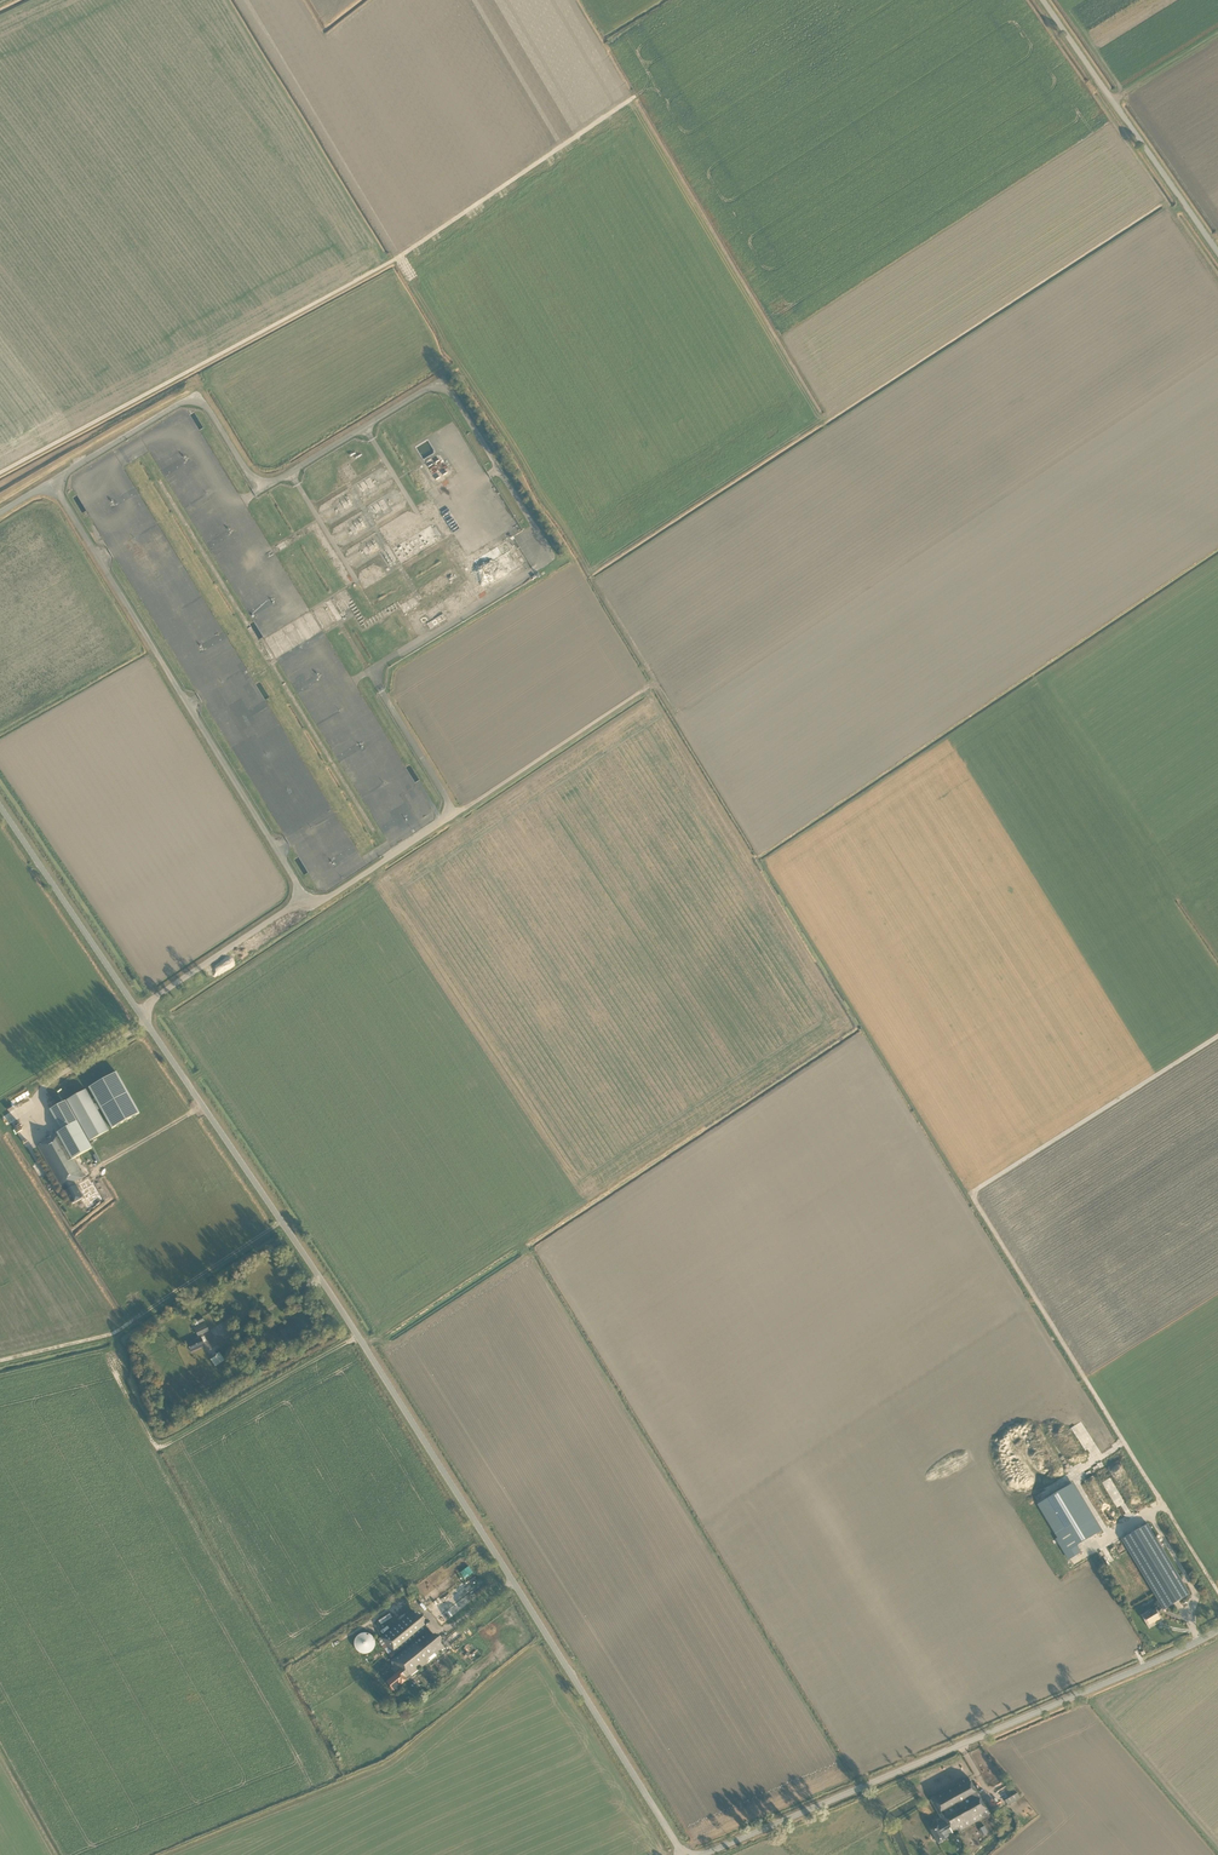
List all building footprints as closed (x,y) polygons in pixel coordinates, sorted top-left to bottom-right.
[(449,477),(437,453),(424,460),(437,484),(449,477)] [(382,464),(370,472),(377,483),(389,475),(382,464)] [(395,485),(383,492),(390,504),(402,497),(395,485)] [(331,502),(336,508),(348,496),(343,491),(331,502)] [(323,520),(336,514),(333,508),(320,514),(323,520)] [(349,535),(342,523),(330,530),(337,542),(349,535)] [(497,580),(520,567),(505,540),(500,543),(497,539),(478,550),(480,555),(476,558),(479,565),(482,563),(484,568),(485,567),(491,578),(495,576),(497,580)] [(343,552),(346,557),(359,550),(355,545),(343,552)] [(359,551),(347,558),(350,564),(362,557),(359,551)] [(443,602),(443,598),(439,589),(439,588),(436,583),(436,582),(432,582),(420,587),(428,587),(429,589),(428,589),(424,590),(424,596),(425,598),(433,598),(426,601),(433,602),(439,602),(440,602),(443,602)] [(440,585),(447,597),(452,593),(445,582),(440,585)] [(341,603),(345,608),(353,603),(349,597),(341,603)] [(116,1072),(88,1087),(96,1101),(93,1103),(97,1109),(99,1107),(111,1128),(139,1112),(116,1072)] [(86,1089),(66,1100),(89,1141),(109,1130),(97,1109),(93,1103),(86,1089)] [(77,1121),(61,1130),(58,1132),(73,1158),(92,1148),(77,1121)] [(23,1125),(14,1129),(19,1139),(27,1135),(23,1125)] [(79,1183),(88,1178),(104,1169),(92,1148),(73,1158),(71,1159),(58,1135),(37,1146),(64,1192),(79,1183)] [(88,1179),(79,1184),(83,1190),(82,1191),(86,1198),(87,1198),(90,1202),(91,1201),(92,1202),(94,1200),(99,1197),(96,1193),(98,1192),(97,1192),(93,1185),(92,1185),(88,1179)] [(209,1331),(205,1322),(193,1328),(197,1336),(209,1331)] [(190,1352),(205,1345),(201,1337),(186,1344),(190,1352)] [(210,1359),(215,1367),(225,1360),(220,1353),(219,1352),(216,1354),(217,1355),(210,1359)] [(1088,1486),(1097,1482),(1094,1476),(1085,1480),(1088,1486)] [(1122,1515),(1131,1511),(1114,1479),(1106,1483),(1122,1515)] [(1073,1484),(1038,1504),(1059,1538),(1057,1539),(1069,1560),(1081,1552),(1076,1546),(1101,1531),(1073,1484)] [(1163,1608),(1164,1609),(1190,1594),(1149,1524),(1122,1539),(1160,1602),(1152,1607),(1154,1610),(1144,1615),(1150,1625),(1154,1622),(1155,1622),(1161,1619),(1157,1612),(1163,1608)] [(412,1611),(379,1638),(377,1640),(392,1658),(390,1659),(399,1671),(385,1682),(392,1690),(406,1679),(404,1676),(407,1673),(410,1676),(443,1648),(412,1611)] [(450,1643),(462,1636),(459,1631),(447,1637),(450,1643)] [(367,1633),(364,1633),(362,1633),(360,1634),(358,1635),(357,1636),(356,1637),(355,1639),(354,1642),(354,1643),(354,1645),(355,1647),(355,1649),(357,1651),(358,1652),(361,1653),(363,1654),(364,1654),(366,1654),(368,1653),(370,1653),(372,1651),(373,1649),(374,1648),(375,1646),(375,1643),(375,1642),(374,1640),(373,1637),(372,1636),(371,1635),(369,1634),(367,1633)] [(991,1813),(969,1777),(930,1799),(945,1823),(939,1826),(938,1825),(932,1829),(940,1843),(947,1839),(946,1838),(953,1833),(954,1834),(991,1813)] [(1011,1804),(1011,1805),(1016,1802),(1015,1801),(1020,1798),(1016,1791),(1004,1799),(1008,1805),(1011,1804)]
